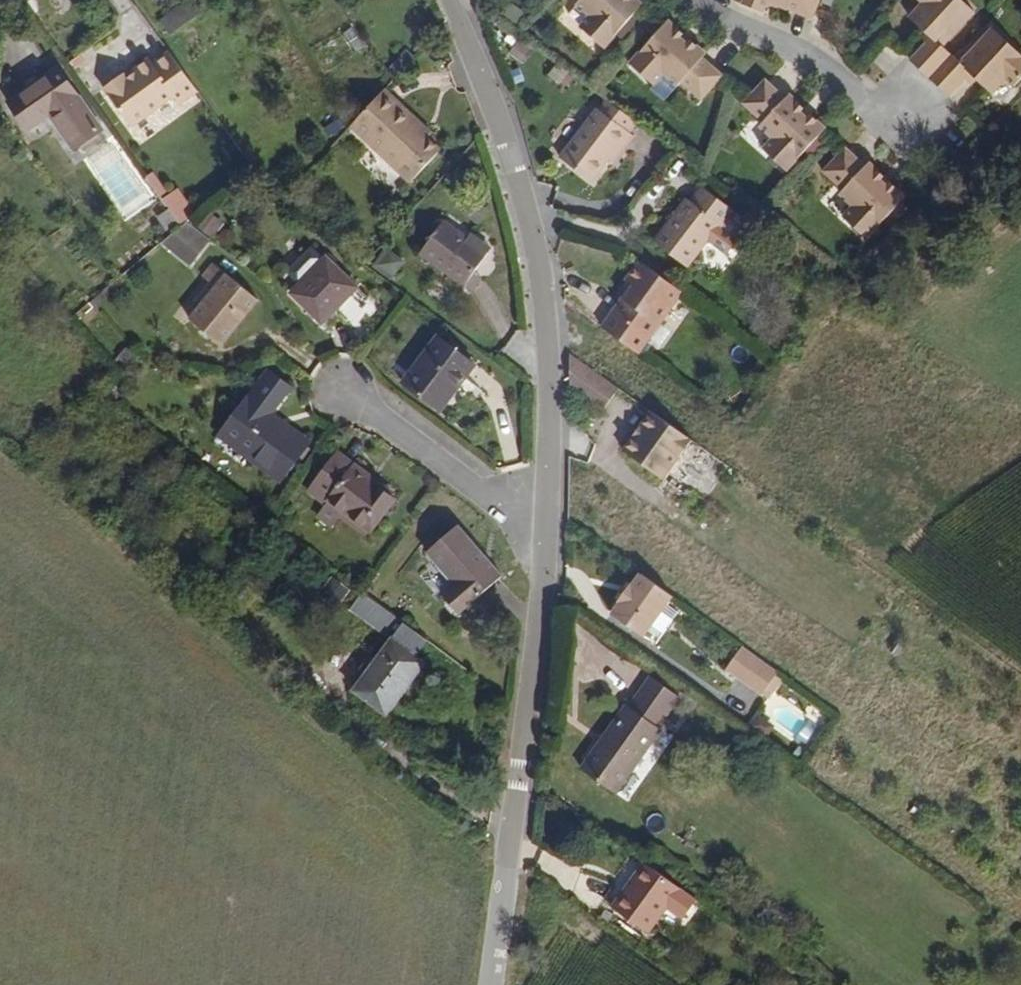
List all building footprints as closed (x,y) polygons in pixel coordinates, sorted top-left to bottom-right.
[(496,10),(511,22),(521,11),(508,0),(504,0),(496,10)] [(570,3),(572,4),(563,14),(575,25),(574,26),(598,48),(638,5),(632,0),(572,0),(570,3)] [(739,4),(758,13),(762,6),(764,1),(777,7),(809,21),(818,0),(740,0),(739,4)] [(904,63),(924,83),(947,59),(937,50),(970,16),(954,0),(913,0),(919,5),(904,20),(920,35),(926,41),(920,47),(904,63)] [(762,6),(775,11),(777,7),(764,1),(762,6)] [(674,39),(678,35),(663,21),(624,64),(647,86),(644,90),(657,103),(675,84),(695,102),(718,78),(697,59),(701,56),(686,41),(682,45),(674,39)] [(956,68),(947,59),(924,83),(944,102),(960,85),(966,79),(972,85),(987,100),(1001,85),(1010,94),(1020,82),(1020,64),(1010,54),(989,34),(956,68)] [(920,35),(914,40),(920,47),(926,41),(920,35)] [(525,61),(531,46),(515,40),(509,55),(525,61)] [(183,98),(201,87),(175,47),(158,57),(154,52),(138,62),(141,66),(132,71),(129,66),(107,80),(134,119),(178,90),(183,98)] [(69,129),(93,113),(53,50),(4,80),(24,111),(48,96),(69,129)] [(960,85),(967,91),(972,85),(966,79),(960,85)] [(410,106),(414,99),(394,80),(359,119),(420,179),(452,146),(410,106)] [(780,96),(777,100),(756,80),(733,105),(753,124),(750,127),(763,140),(754,152),(777,174),(818,131),(802,117),(799,120),(791,113),(795,110),(780,96)] [(621,119),(597,100),(596,99),(588,109),(585,106),(547,154),(578,179),(597,154),(605,143),(611,148),(621,135),(614,129),(621,119)] [(597,154),(603,159),(611,148),(605,143),(597,154)] [(94,159),(125,217),(149,204),(119,146),(94,159)] [(861,166),(858,170),(838,150),(814,175),(834,193),(831,197),(844,211),(834,221),(857,244),(898,201),(883,187),(879,191),(872,183),(875,180),(861,166)] [(707,229),(720,213),(690,189),(678,204),(672,199),(637,238),(669,266),(702,227),(707,229)] [(170,209),(162,215),(173,232),(181,226),(170,209)] [(469,285),(492,253),(449,220),(425,253),(469,285)] [(190,268),(208,247),(184,223),(181,226),(173,232),(160,243),(190,268)] [(371,265),(392,279),(405,258),(384,245),(371,265)] [(327,326),(361,290),(328,260),(295,298),(327,326)] [(650,354),(693,291),(652,262),(638,281),(645,286),(614,330),(650,354)] [(219,347),(256,301),(213,264),(200,279),(212,292),(187,322),(219,347)] [(447,412),(481,364),(442,336),(408,385),(447,412)] [(617,382),(574,352),(567,349),(568,382),(600,405),(617,382)] [(262,414),(283,382),(261,369),(216,434),(229,443),(233,437),(253,450),(249,457),(279,477),(307,438),(283,422),(280,425),(262,414)] [(678,451),(690,433),(649,404),(621,445),(661,472),(676,449),(678,451)] [(229,443),(249,457),(253,450),(233,437),(229,443)] [(369,478),(372,473),(336,449),(312,484),(331,499),(334,495),(345,505),(342,508),(370,528),(394,496),(369,478)] [(306,492),(325,506),(331,499),(312,484),(306,492)] [(458,609),(501,574),(459,519),(427,545),(452,579),(441,589),(458,609)] [(663,592),(668,584),(638,563),(609,604),(640,625),(646,617),(657,624),(674,600),(663,592)] [(382,634),(395,616),(362,591),(349,609),(382,634)] [(426,636),(399,616),(370,656),(405,682),(424,658),(414,650),(426,636)] [(758,685),(774,662),(740,638),(725,661),(758,685)] [(384,710),(405,682),(370,656),(349,684),(384,710)] [(658,720),(679,691),(650,670),(628,699),(624,697),(581,761),(616,786),(661,722),(658,720)] [(803,745),(817,725),(776,697),(756,726),(769,735),(776,726),(803,745)] [(681,907),(694,889),(639,850),(612,888),(649,913),(662,894),(681,907)]
